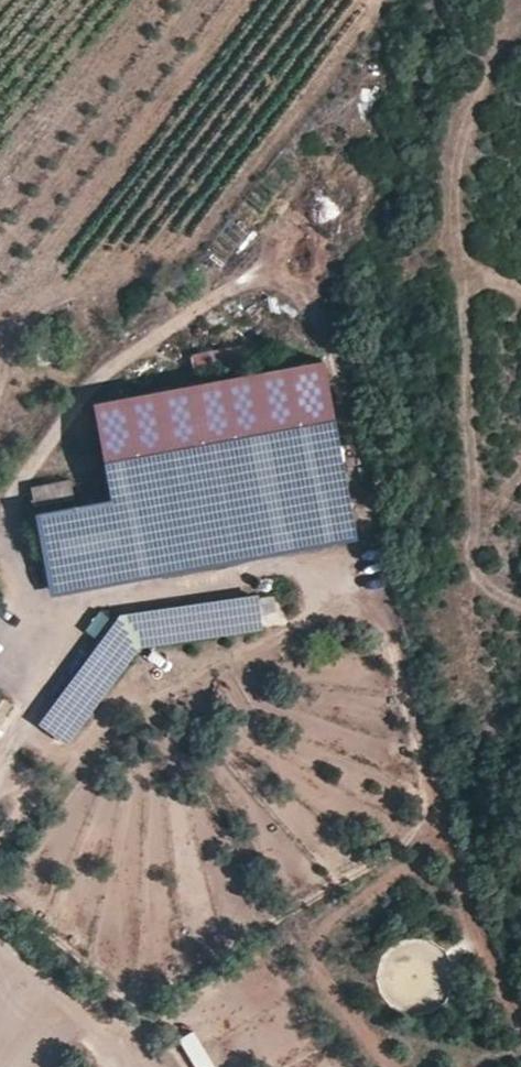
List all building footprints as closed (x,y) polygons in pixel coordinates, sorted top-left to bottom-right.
[(326,366),(95,409),(113,505),(38,519),(53,599),(359,542),(326,366)] [(70,479),(29,489),(35,517),(76,507),(70,479)] [(261,633),(256,600),(123,618),(140,649),(261,633)] [(71,745),(140,649),(123,618),(40,725),(71,745)] [(14,708),(0,700),(0,733),(14,708)] [(195,1031),(179,1039),(192,1066),(212,1066),(195,1031)]
